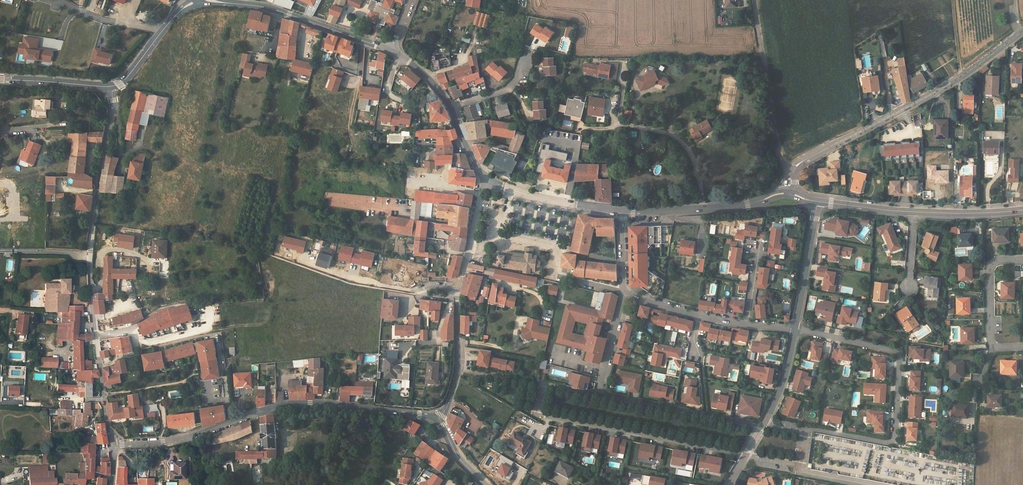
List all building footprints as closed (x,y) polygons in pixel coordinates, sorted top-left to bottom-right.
[(291,9),(295,2),(295,0),(275,0),(274,3),(291,9)] [(303,0),(295,0),(295,2),(308,8),(305,15),(313,17),(322,0),(315,0),(313,5),(303,0)] [(327,24),(330,25),(334,27),(335,24),(336,24),(339,16),(340,16),(343,8),(345,2),(346,0),(337,0),(335,5),(334,4),(331,13),(328,21),(327,24)] [(361,4),(362,2),(362,1),(359,0),(346,0),(345,2),(359,8),(361,4)] [(383,4),(378,2),(378,4),(376,3),(377,2),(373,0),(371,0),(367,9),(369,10),(366,18),(367,19),(366,20),(375,23),(378,18),(381,19),(381,21),(383,22),(382,24),(384,25),(385,25),(385,22),(389,24),(389,22),(391,23),(390,24),(394,25),(394,24),(396,25),(399,16),(395,15),(397,9),(393,8),(395,2),(402,5),(403,4),(404,4),(405,0),(384,0),(383,4)] [(463,0),(441,0),(441,5),(455,8),(457,4),(463,5),(463,0)] [(261,11),(252,10),(249,27),(254,28),(254,26),(261,27),(260,29),(268,31),(271,17),(264,14),(260,13),(261,11)] [(290,20),(283,18),(279,46),(278,46),(275,56),(279,57),(295,59),(297,36),(300,23),(290,20)] [(544,30),(536,25),(532,32),(539,37),(540,36),(548,41),(553,33),(546,28),(544,30)] [(308,27),(307,32),(321,37),(322,31),(308,27)] [(355,42),(329,33),(325,47),(350,56),(355,42)] [(37,50),(36,48),(36,45),(38,46),(39,39),(24,37),(23,44),(20,44),(19,53),(26,54),(25,58),(43,60),(44,57),(45,57),(47,50),(40,49),(39,50),(37,50)] [(879,41),(882,56),(887,55),(885,40),(879,41)] [(100,49),(95,48),(91,61),(96,62),(97,60),(110,64),(113,55),(99,51),(100,49)] [(44,57),(43,60),(51,61),(53,50),(47,50),(45,57),(44,57)] [(377,64),(376,68),(379,69),(378,74),(384,76),(387,55),(379,52),(378,61),(377,64)] [(447,52),(435,54),(436,57),(433,57),(433,60),(432,60),(434,71),(452,66),(450,57),(447,58),(447,52)] [(243,53),(240,67),(246,68),(245,72),(250,73),(250,74),(260,77),(261,75),(266,76),(268,65),(259,63),(259,65),(258,66),(254,65),(254,64),(249,63),(251,55),(243,53)] [(477,55),(469,56),(471,64),(471,65),(478,64),(477,55)] [(553,57),(544,58),(544,66),(546,66),(547,75),(557,75),(556,66),(554,66),(553,57)] [(892,69),(903,105),(910,102),(904,57),(893,59),(895,68),(892,69)] [(292,70),(307,74),(311,75),(314,64),(295,59),(292,70)] [(493,62),(486,69),(493,75),(494,74),(500,80),(507,72),(501,66),(499,68),(493,62)] [(598,76),(609,78),(610,71),(616,72),(617,71),(615,63),(607,63),(606,65),(604,64),(601,64),(600,66),(596,65),(597,64),(594,63),(594,64),(589,64),(587,72),(599,74),(598,76)] [(465,76),(467,82),(460,84),(458,85),(455,86),(452,87),(445,90),(449,99),(454,98),(460,97),(461,100),(465,99),(463,91),(462,89),(465,88),(468,87),(481,82),(480,78),(478,64),(471,65),(472,73),(465,76)] [(471,65),(471,64),(454,69),(457,78),(458,77),(465,76),(472,73),(471,65)] [(343,71),(333,68),(330,79),(331,79),(328,89),(337,92),(342,78),(341,78),(343,71)] [(448,81),(448,80),(450,79),(451,79),(456,78),(457,78),(454,69),(437,75),(441,84),(448,81)] [(1021,69),(1012,69),(1012,82),(1021,82),(1021,69)] [(409,70),(402,79),(413,88),(420,79),(409,70)] [(610,71),(609,78),(608,80),(615,81),(616,72),(610,71)] [(647,74),(636,79),(641,91),(648,88),(647,85),(650,84),(655,85),(656,82),(664,85),(667,84),(668,81),(667,78),(661,76),(658,77),(655,71),(647,74)] [(999,76),(987,75),(986,93),(998,94),(999,76)] [(878,91),(878,89),(877,76),(861,78),(862,91),(871,89),(871,92),(873,93),(877,93),(878,91)] [(452,87),(449,83),(451,81),(451,79),(450,79),(448,80),(448,81),(441,84),(445,90),(452,87)] [(915,94),(924,90),(923,88),(927,86),(925,81),(921,83),(920,82),(917,84),(915,82),(911,84),(910,87),(912,93),(910,94),(912,101),(916,98),(915,94)] [(370,99),(379,100),(381,89),(379,89),(363,86),(361,97),(359,109),(366,110),(366,105),(369,106),(370,99)] [(150,113),(165,116),(169,98),(150,93),(147,92),(137,90),(133,109),(150,113)] [(965,95),(964,95),(964,108),(965,108),(965,113),(973,113),(973,109),(974,109),(977,109),(977,102),(974,102),(974,95),(973,95),(965,95)] [(37,106),(37,111),(39,111),(39,114),(37,113),(37,116),(46,117),(47,111),(50,108),(53,108),(53,101),(51,101),(42,100),(36,100),(35,106),(37,106)] [(430,103),(432,122),(444,120),(446,120),(451,120),(449,113),(441,100),(440,100),(434,102),(430,103)] [(544,101),(534,101),(534,110),(536,110),(536,119),(547,118),(546,110),(544,110),(544,101)] [(508,103),(497,107),(500,117),(510,114),(508,103)] [(466,107),(467,111),(466,112),(468,119),(472,118),(473,121),(481,120),(480,116),(478,117),(475,104),(466,107)] [(133,109),(128,128),(139,130),(140,123),(148,125),(150,113),(133,109)] [(393,111),(383,110),(381,120),(391,121),(391,124),(400,125),(400,123),(410,124),(412,114),(401,112),(401,116),(392,115),(393,111)] [(470,137),(471,139),(487,137),(486,126),(485,123),(489,123),(488,119),(487,120),(484,120),(481,120),(473,121),(464,122),(469,132),(470,137)] [(486,126),(493,128),(495,120),(488,119),(489,123),(485,123),(486,126)] [(493,128),(492,134),(513,137),(514,137),(515,131),(517,124),(495,120),(493,128)] [(707,120),(690,130),(696,141),(703,137),(702,135),(712,129),(707,120)] [(948,120),(935,120),(935,138),(948,138),(948,120)] [(464,122),(460,124),(466,139),(471,139),(470,137),(469,132),(464,122)] [(128,128),(127,138),(137,140),(139,130),(128,128)] [(419,130),(420,138),(438,137),(438,144),(439,144),(438,147),(453,147),(452,144),(451,140),(458,138),(455,128),(448,130),(445,130),(440,129),(419,130)] [(525,134),(515,131),(514,137),(513,137),(510,147),(509,151),(518,153),(519,151),(523,142),(523,140),(525,134)] [(95,132),(69,134),(69,142),(74,142),(87,141),(94,141),(95,132)] [(95,132),(94,141),(102,142),(104,132),(95,132)] [(920,152),(923,152),(923,150),(922,140),(915,141),(909,141),(909,142),(901,142),(895,143),(887,144),(884,144),(884,145),(880,146),(881,156),(891,155),(892,159),(920,156),(920,152)] [(27,150),(26,153),(24,152),(23,154),(21,159),(34,164),(42,145),(31,141),(27,150)] [(70,171),(85,173),(87,141),(74,142),(70,171)] [(999,141),(984,141),(984,153),(999,153),(999,141)] [(510,147),(493,142),(491,146),(492,146),(509,151),(510,147)] [(473,144),(479,159),(479,160),(486,157),(490,149),(492,146),(491,146),(481,143),(473,144)] [(515,160),(518,153),(509,151),(492,146),(490,149),(497,152),(492,163),(491,163),(489,168),(510,176),(512,172),(513,173),(518,161),(515,160)] [(146,154),(136,152),(130,176),(134,177),(134,179),(137,180),(137,178),(141,179),(142,173),(143,170),(146,154)] [(470,170),(465,153),(454,154),(453,164),(452,165),(465,169),(470,170)] [(116,168),(120,158),(108,155),(106,169),(104,168),(101,181),(101,191),(105,191),(112,192),(115,175),(116,168)] [(436,161),(429,161),(429,157),(426,157),(426,168),(433,168),(436,168),(436,161)] [(555,167),(550,166),(552,160),(541,158),(538,169),(542,170),(543,168),(545,168),(543,176),(568,182),(570,172),(572,165),(567,164),(566,170),(561,168),(562,165),(556,164),(555,167)] [(1019,160),(1009,159),(1009,167),(1011,167),(1011,175),(1008,175),(1008,181),(1018,181),(1019,160)] [(829,184),(829,181),(837,180),(836,169),(840,169),(839,161),(830,162),(831,169),(828,170),(828,171),(825,171),(825,170),(821,170),(821,175),(819,175),(819,181),(821,181),(822,185),(829,184)] [(607,179),(608,165),(578,164),(577,166),(576,174),(575,181),(596,180),(598,179),(607,179)] [(866,174),(854,170),(853,176),(855,176),(851,190),(860,192),(864,179),(865,179),(866,174)] [(940,171),(928,171),(928,178),(940,178),(940,182),(948,182),(948,170),(943,171),(940,171)] [(93,177),(85,173),(70,171),(69,177),(75,177),(74,187),(80,187),(89,188),(93,189),(93,177)] [(115,175),(112,192),(123,192),(124,183),(125,176),(115,175)] [(972,176),(960,176),(960,190),(963,190),(963,195),(972,195),(972,176)] [(56,193),(56,186),(56,177),(47,177),(46,194),(50,194),(56,194),(56,193)] [(597,200),(612,202),(611,178),(607,179),(598,179),(596,180),(597,200)] [(908,181),(904,181),(900,181),(890,181),(890,193),(896,193),(900,193),(900,195),(908,195),(908,193),(912,193),(918,193),(918,181),(908,181)] [(445,194),(420,191),(420,201),(421,201),(433,203),(445,204),(445,194)] [(459,195),(457,204),(457,205),(470,207),(471,207),(473,195),(459,192),(459,195)] [(93,196),(80,194),(77,208),(91,210),(93,196)] [(459,195),(445,194),(445,204),(455,205),(457,204),(459,195)] [(419,210),(421,201),(420,201),(416,201),(414,201),(413,201),(411,209),(419,210)] [(468,227),(470,207),(457,205),(457,204),(455,205),(445,204),(433,203),(432,215),(443,216),(443,220),(450,221),(450,224),(468,227)] [(419,210),(411,209),(410,218),(418,220),(419,210)] [(410,218),(390,215),(389,225),(388,231),(417,235),(418,220),(410,218)] [(579,218),(572,250),(588,254),(594,232),(597,233),(598,236),(615,236),(615,224),(616,224),(616,218),(602,218),(601,220),(598,221),(598,222),(596,222),(596,219),(588,217),(588,215),(581,215),(580,216),(579,218)] [(826,222),(825,228),(836,230),(836,232),(842,233),(843,230),(848,231),(851,234),(854,234),(857,231),(856,227),(851,224),(852,222),(838,219),(839,218),(835,217),(826,222)] [(417,235),(415,251),(425,252),(428,225),(430,225),(430,222),(418,220),(417,235)] [(842,233),(842,235),(847,236),(847,233),(851,236),(855,235),(858,231),(857,226),(852,222),(851,224),(856,227),(857,231),(854,234),(851,234),(848,231),(843,230),(842,233)] [(436,223),(436,228),(444,229),(455,231),(455,235),(467,237),(468,227),(450,224),(436,223)] [(737,238),(744,239),(745,235),(754,236),(760,237),(761,232),(757,232),(758,226),(752,226),(753,224),(746,223),(745,232),(738,231),(737,238)] [(670,243),(673,225),(630,226),(631,286),(640,285),(654,295),(662,298),(665,281),(647,269),(645,252),(647,252),(646,248),(653,243),(670,243)] [(773,227),(771,239),(780,240),(781,234),(783,234),(783,229),(773,227)] [(1008,228),(993,229),(994,241),(1003,241),(1009,241),(1008,228)] [(444,234),(443,240),(449,241),(453,241),(455,235),(455,231),(444,229),(444,234)] [(901,247),(893,229),(883,233),(891,251),(901,247)] [(927,232),(922,246),(927,248),(926,249),(925,250),(925,251),(926,253),(927,253),(928,253),(926,258),(936,261),(939,252),(934,250),(939,236),(927,232)] [(962,234),(958,234),(959,246),(972,245),(971,234),(964,235),(964,234),(962,234)] [(467,242),(467,237),(455,235),(453,241),(449,241),(451,247),(452,247),(452,249),(464,251),(467,242)] [(280,237),(279,242),(287,245),(289,239),(280,237)] [(797,239),(789,238),(788,245),(796,246),(797,239)] [(166,256),(166,240),(160,240),(156,240),(155,247),(154,247),(154,256),(166,256)] [(694,241),(682,240),(680,252),(693,254),(694,250),(695,250),(695,245),(693,245),(694,241)] [(770,242),(769,252),(780,254),(782,244),(780,244),(770,242)] [(822,243),(821,252),(829,254),(828,259),(833,260),(834,256),(838,257),(839,255),(846,256),(847,253),(851,254),(852,248),(840,246),(840,247),(838,247),(838,246),(822,243)] [(734,263),(741,264),(743,248),(736,247),(731,247),(731,246),(730,251),(733,251),(732,257),(731,257),(730,262),(731,262),(734,263)] [(522,253),(507,251),(507,254),(504,254),(504,255),(499,254),(498,263),(499,263),(503,264),(503,267),(524,270),(524,272),(531,273),(532,271),(535,271),(536,271),(536,268),(541,266),(542,267),(542,266),(541,265),(542,262),(543,261),(542,260),(541,261),(537,258),(538,255),(534,254),(535,248),(526,247),(526,251),(526,254),(525,254),(522,253)] [(319,259),(330,262),(333,251),(322,248),(319,259)] [(571,254),(564,253),(562,266),(569,267),(569,263),(573,264),(574,260),(574,257),(570,257),(571,254)] [(459,276),(463,256),(454,255),(452,269),(451,268),(450,277),(457,277),(459,276)] [(318,265),(328,268),(330,262),(319,259),(318,265)] [(569,263),(569,267),(574,268),(574,275),(616,281),(616,265),(608,264),(608,265),(601,264),(601,263),(581,261),(581,262),(574,260),(573,264),(569,263)] [(775,261),(767,260),(766,268),(771,268),(774,269),(775,261)] [(747,265),(741,264),(734,263),(733,271),(733,272),(739,273),(739,272),(741,272),(746,273),(747,265)] [(485,267),(471,264),(470,266),(469,270),(483,273),(485,267)] [(972,264),(960,264),(960,280),(971,280),(971,270),(972,270),(972,264)] [(403,282),(405,267),(395,266),(394,271),(391,270),(390,277),(393,278),(393,281),(403,282)] [(105,267),(105,277),(105,292),(113,292),(116,292),(119,291),(119,288),(120,286),(121,277),(137,277),(137,268),(130,268),(114,268),(114,267),(106,267),(105,267)] [(494,268),(485,267),(483,273),(493,275),(494,268)] [(770,274),(771,268),(766,268),(760,267),(758,282),(770,284),(771,280),(768,279),(769,274),(770,274)] [(827,269),(818,267),(816,275),(825,277),(823,290),(835,292),(836,285),(834,285),(836,273),(827,271),(827,269)] [(513,273),(494,268),(493,275),(492,276),(511,281),(513,273)] [(477,297),(483,277),(470,273),(469,278),(465,277),(462,294),(477,297)] [(536,287),(538,278),(513,273),(511,281),(536,287)] [(938,278),(926,277),(925,286),(929,287),(928,296),(938,297),(939,287),(937,287),(938,278)] [(69,285),(69,280),(60,280),(60,284),(45,284),(45,293),(69,294),(69,292),(69,285)] [(748,282),(740,281),(739,289),(746,290),(748,282)] [(888,283),(876,282),(874,299),(884,300),(886,289),(887,289),(888,283)] [(1014,282),(1003,282),(1002,292),(1001,292),(1002,298),(1014,298),(1014,282)] [(493,285),(490,300),(505,304),(507,295),(503,294),(504,288),(499,287),(499,286),(493,285)] [(559,287),(551,286),(549,293),(558,295),(559,287)] [(105,300),(114,299),(113,292),(105,292),(97,292),(95,294),(97,313),(106,312),(105,300)] [(69,300),(69,294),(45,293),(45,297),(61,298),(61,307),(68,307),(69,300)] [(608,293),(608,294),(601,293),(600,297),(601,297),(601,299),(598,298),(598,301),(598,304),(596,308),(595,313),(594,315),(604,317),(610,319),(612,319),(618,297),(615,296),(616,295),(614,294),(612,293),(611,293),(610,293),(608,293)] [(515,306),(517,297),(507,295),(505,304),(515,306)] [(61,307),(61,298),(45,297),(44,311),(44,312),(56,312),(59,312),(62,313),(62,317),(70,317),(70,313),(78,313),(78,316),(83,316),(82,307),(68,307),(61,307)] [(716,303),(716,297),(712,297),(711,302),(700,300),(699,308),(715,310),(716,303)] [(767,304),(767,297),(759,297),(760,304),(756,305),(757,318),(769,317),(768,310),(766,310),(766,304),(767,304)] [(398,318),(399,300),(383,298),(382,316),(398,318)] [(730,307),(731,300),(723,298),(722,304),(716,303),(715,310),(714,311),(726,312),(727,306),(730,307)] [(969,298),(957,298),(957,313),(969,313),(969,303),(969,298)] [(433,309),(433,318),(439,319),(441,301),(422,299),(421,308),(433,309)] [(736,300),(731,300),(730,307),(735,308),(734,310),(743,311),(745,301),(736,300)] [(818,302),(816,311),(822,312),(824,312),(823,314),(827,315),(826,320),(831,322),(836,303),(824,300),(823,304),(818,302)] [(454,338),(454,303),(453,303),(453,305),(446,321),(443,329),(443,339),(449,339),(450,341),(452,341),(452,339),(454,338)] [(189,304),(170,307),(176,323),(193,318),(189,304)] [(599,336),(604,317),(594,315),(595,313),(566,305),(557,342),(566,344),(567,343),(569,344),(569,345),(576,347),(577,346),(579,347),(582,348),(582,347),(585,348),(585,349),(586,349),(585,350),(588,350),(586,359),(601,363),(607,338),(599,336)] [(650,308),(641,305),(639,315),(648,317),(649,313),(650,308)] [(176,323),(170,307),(169,308),(163,310),(169,326),(176,323)] [(839,314),(837,322),(846,324),(846,321),(856,324),(858,312),(851,310),(851,309),(843,307),(841,315),(839,314)] [(919,324),(907,307),(897,313),(909,331),(912,328),(914,331),(915,331),(919,329),(919,327),(918,325),(919,324)] [(140,310),(114,317),(114,319),(115,324),(133,321),(134,323),(144,317),(140,310)] [(156,313),(139,323),(140,325),(144,334),(150,332),(161,326),(162,328),(169,326),(163,310),(156,313)] [(78,335),(78,323),(78,322),(78,320),(78,316),(78,313),(70,313),(70,317),(62,317),(61,324),(68,324),(68,335),(75,335),(76,340),(83,341),(86,342),(93,340),(91,333),(85,334),(78,335)] [(653,315),(651,322),(665,326),(666,324),(668,315),(661,313),(660,317),(653,315)] [(26,335),(28,315),(18,314),(17,323),(18,323),(17,334),(26,335)] [(421,318),(421,316),(410,315),(410,324),(406,324),(406,326),(405,326),(405,324),(396,324),(396,334),(415,334),(415,325),(421,325),(421,318)] [(462,332),(470,333),(470,321),(478,321),(478,316),(462,315),(462,332)] [(668,315),(666,324),(674,326),(673,331),(678,332),(678,328),(681,318),(680,318),(679,325),(675,324),(677,317),(668,315)] [(537,319),(532,318),(530,325),(522,330),(528,339),(531,336),(548,340),(551,328),(538,326),(539,319),(537,319)] [(681,318),(678,328),(692,331),(693,321),(681,318)] [(633,324),(625,322),(623,333),(621,333),(620,337),(630,340),(632,340),(633,336),(630,335),(633,324)] [(707,331),(709,324),(701,322),(700,329),(707,331)] [(61,345),(61,341),(73,341),(73,352),(83,353),(83,341),(76,340),(75,335),(68,335),(68,324),(61,324),(61,333),(58,333),(57,345),(61,345)] [(710,328),(710,331),(708,338),(717,339),(716,344),(721,345),(722,339),(730,341),(731,339),(738,341),(738,339),(747,341),(749,331),(739,329),(739,333),(723,330),(722,337),(718,337),(719,330),(710,328)] [(974,328),(961,328),(962,343),(974,343),(973,333),(974,333),(974,328)] [(118,353),(125,352),(128,351),(128,354),(138,352),(138,350),(133,351),(129,335),(112,338),(113,348),(117,347),(118,353)] [(628,348),(630,340),(620,337),(618,346),(624,348),(623,351),(630,353),(631,349),(628,348)] [(753,342),(752,350),(760,352),(760,348),(765,349),(766,348),(766,347),(774,349),(776,340),(768,338),(768,340),(762,338),(761,344),(753,342)] [(144,353),(146,369),(165,366),(165,361),(201,352),(205,379),(220,376),(215,339),(199,341),(199,342),(194,343),(194,342),(163,350),(144,353)] [(822,344),(813,342),(811,347),(813,348),(812,352),(811,359),(820,361),(822,349),(821,349),(822,344)] [(655,345),(651,364),(661,366),(663,357),(663,354),(665,354),(672,356),(674,348),(655,345)] [(920,347),(910,346),(909,356),(914,356),(914,358),(920,358),(930,359),(931,349),(920,349),(920,347)] [(682,350),(674,348),(672,356),(680,357),(682,350)] [(513,369),(515,361),(491,357),(492,351),(481,349),(478,364),(489,366),(489,365),(499,367),(499,368),(506,369),(506,368),(513,369)] [(835,350),(832,362),(838,363),(838,359),(851,362),(852,353),(840,350),(840,351),(835,350)] [(629,357),(630,353),(623,351),(622,355),(616,353),(614,362),(624,365),(626,356),(629,357)] [(73,364),(69,363),(68,369),(69,369),(78,370),(84,370),(83,364),(83,361),(83,359),(83,353),(73,352),(73,364)] [(716,365),(714,373),(724,376),(725,372),(728,372),(729,367),(728,367),(729,359),(712,355),(710,364),(716,365)] [(885,358),(872,357),(872,364),(876,364),(876,369),(875,378),(885,379),(886,364),(885,364),(885,358)] [(49,368),(49,358),(41,358),(40,367),(49,368)] [(57,362),(57,359),(49,358),(49,368),(57,369),(57,362)] [(125,358),(117,360),(117,365),(118,364),(118,365),(119,373),(121,372),(128,371),(125,358)] [(294,360),(295,367),(308,365),(308,358),(294,360)] [(387,358),(385,377),(395,377),(395,380),(410,381),(410,367),(401,366),(401,370),(397,369),(397,359),(387,358)] [(548,361),(541,359),(539,368),(546,369),(548,361)] [(963,362),(951,362),(950,378),(952,378),(960,378),(962,378),(962,368),(963,368),(963,362)] [(1017,362),(1001,362),(1001,375),(1011,375),(1011,373),(1017,373),(1017,362)] [(428,363),(427,383),(437,384),(439,364),(428,363)] [(98,371),(91,371),(91,364),(83,364),(84,370),(78,370),(77,373),(77,380),(77,382),(77,386),(84,386),(84,397),(89,397),(91,395),(91,386),(91,383),(91,377),(99,377),(98,371)] [(110,366),(111,374),(119,373),(118,365),(118,364),(117,365),(110,366)] [(751,365),(750,374),(763,377),(763,381),(762,382),(771,384),(774,368),(766,367),(766,366),(759,364),(759,367),(751,365)] [(111,383),(122,381),(122,377),(121,372),(119,373),(111,374),(110,366),(104,367),(107,389),(112,388),(111,383)] [(323,393),(323,373),(324,373),(324,368),(321,367),(310,368),(309,368),(309,381),(308,381),(308,392),(307,392),(306,398),(315,398),(315,392),(323,393)] [(630,383),(629,388),(639,390),(642,375),(618,370),(616,380),(630,383)] [(811,384),(812,378),(807,377),(808,374),(797,370),(794,380),(795,380),(795,383),(792,390),(803,393),(805,385),(806,382),(811,384)] [(251,371),(235,373),(236,386),(245,385),(245,386),(247,386),(252,386),(251,371)] [(911,378),(910,391),(919,391),(920,379),(920,372),(911,371),(911,378)] [(574,381),(573,387),(584,389),(586,381),(589,382),(591,375),(583,373),(583,375),(573,373),(572,378),(575,379),(574,381)] [(697,381),(686,379),(685,385),(689,386),(687,394),(686,402),(700,405),(700,397),(697,396),(698,393),(696,393),(697,388),(696,387),(697,381)] [(302,380),(289,380),(289,391),(290,391),(290,399),(306,398),(307,392),(307,385),(302,385),(302,380)] [(886,385),(864,384),(864,394),(875,395),(878,395),(877,403),(885,403),(886,385)] [(80,391),(79,397),(84,397),(84,386),(77,386),(60,385),(58,385),(57,385),(57,391),(75,392),(80,391)] [(668,387),(659,385),(659,387),(652,386),(650,395),(657,396),(657,395),(661,396),(665,397),(665,398),(673,399),(674,389),(667,388),(668,387)] [(18,397),(18,387),(2,386),(2,397),(18,397)] [(372,395),(373,388),(355,387),(342,386),(341,394),(351,394),(372,395)] [(138,392),(129,393),(130,406),(142,405),(142,401),(139,401),(138,392)] [(714,393),(712,404),(718,406),(718,408),(727,410),(727,409),(732,410),(735,393),(730,392),(729,396),(714,393)] [(762,399),(742,395),(739,412),(751,414),(752,409),(754,408),(760,409),(762,399)] [(994,396),(988,396),(988,408),(1002,408),(1002,397),(994,397),(994,396)] [(801,402),(790,397),(783,414),(788,416),(789,415),(794,418),(801,402)] [(922,398),(910,397),(909,407),(911,407),(910,418),(920,418),(922,398)] [(124,417),(123,407),(118,408),(118,401),(108,402),(109,411),(113,411),(114,418),(124,417)] [(201,407),(204,425),(227,418),(224,404),(201,407)] [(959,404),(954,404),(952,417),(967,419),(969,406),(959,405),(959,404)] [(130,406),(125,407),(126,416),(136,415),(135,410),(143,409),(142,405),(130,406)] [(458,418),(461,411),(453,408),(448,421),(460,445),(461,444),(465,447),(468,443),(464,440),(467,435),(462,432),(463,430),(461,429),(465,420),(458,418)] [(752,409),(751,414),(758,416),(760,409),(754,408),(752,409)] [(76,416),(75,425),(84,426),(85,422),(87,422),(87,416),(92,416),(91,410),(82,410),(82,413),(80,413),(80,410),(75,409),(70,409),(59,409),(58,409),(58,415),(76,416)] [(144,417),(143,409),(135,410),(136,415),(136,417),(144,417)] [(843,412),(826,409),(824,421),(841,424),(843,412)] [(883,412),(868,411),(867,422),(873,423),(875,425),(875,431),(883,432),(884,426),(883,426),(883,412)] [(169,415),(171,426),(196,423),(195,412),(169,415)] [(277,458),(277,438),(278,438),(278,434),(276,434),(274,414),(261,417),(263,448),(261,448),(259,449),(259,450),(260,452),(236,452),(236,459),(235,459),(246,459),(257,459),(258,458),(272,458),(277,458)] [(405,430),(414,436),(423,422),(423,421),(411,420),(405,430)] [(97,421),(93,422),(93,424),(95,424),(95,427),(96,437),(97,444),(107,444),(106,443),(105,433),(103,423),(97,423),(97,421)] [(212,436),(213,444),(235,440),(252,432),(251,421),(236,428),(235,427),(233,427),(232,427),(232,428),(225,431),(212,436)] [(918,423),(909,423),(908,441),(917,441),(918,423)] [(576,431),(561,428),(557,446),(565,448),(566,443),(573,445),(576,431)] [(531,442),(515,433),(509,442),(520,449),(517,455),(524,460),(528,453),(526,452),(531,442)] [(602,436),(586,433),(583,451),(591,453),(592,448),(599,450),(602,436)] [(627,441),(612,438),(608,456),(617,458),(618,453),(625,454),(627,441)] [(442,455),(423,442),(415,454),(434,467),(442,455)] [(85,458),(85,463),(85,471),(93,472),(93,465),(94,453),(91,453),(92,444),(88,444),(82,444),(80,444),(80,452),(82,452),(82,454),(83,458),(85,458)] [(660,463),(663,448),(643,444),(639,462),(649,464),(649,461),(660,463)] [(675,450),(671,468),(681,470),(682,467),(693,469),(696,454),(675,450)] [(440,471),(448,459),(442,455),(434,467),(440,471)] [(722,459),(701,455),(699,467),(710,469),(710,472),(719,474),(722,459)] [(138,479),(138,484),(128,484),(128,483),(126,483),(125,477),(124,477),(125,466),(125,462),(122,456),(118,456),(115,484),(154,484),(153,478),(138,479)] [(105,462),(101,462),(101,465),(101,471),(98,471),(98,473),(109,476),(109,458),(106,458),(105,462)] [(411,480),(412,472),(411,472),(412,467),(413,468),(414,460),(403,458),(402,466),(403,466),(401,479),(400,484),(406,484),(408,484),(408,480),(411,480)] [(257,459),(246,459),(246,464),(249,463),(250,467),(252,467),(252,463),(257,463),(257,459)] [(169,465),(169,478),(184,478),(184,463),(173,463),(173,462),(172,461),(171,460),(170,460),(169,460),(168,461),(167,462),(167,463),(168,464),(169,465)] [(573,468),(561,462),(556,471),(568,478),(573,468)] [(79,473),(76,474),(66,473),(65,479),(64,479),(63,484),(71,484),(83,484),(84,484),(84,479),(93,479),(93,477),(93,472),(85,471),(85,463),(79,463),(79,469),(79,473)] [(29,484),(46,484),(46,480),(47,466),(28,467),(29,484)] [(644,484),(665,484),(666,480),(643,475),(643,478),(641,484),(644,484)] [(442,478),(431,477),(430,484),(442,484),(442,478)]
